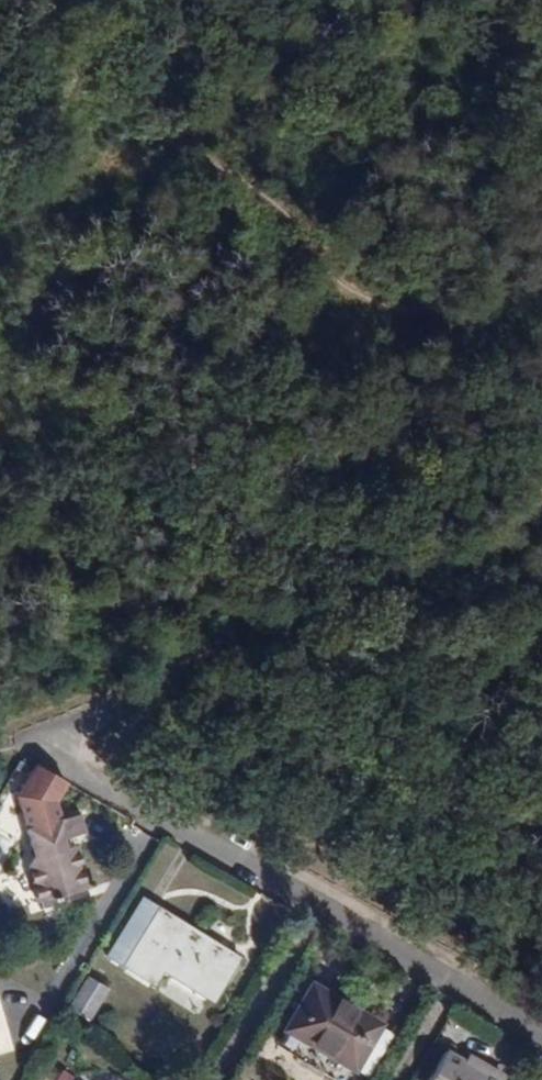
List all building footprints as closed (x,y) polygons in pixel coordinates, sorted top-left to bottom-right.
[(93,829),(87,811),(75,815),(81,833),(93,829)] [(81,833),(75,815),(34,830),(44,857),(38,868),(50,902),(100,884),(85,843),(79,845),(76,835),(81,833)] [(156,988),(165,975),(215,1004),(241,960),(161,913),(126,971),(156,988)] [(89,974),(71,1008),(94,1020),(112,987),(89,974)] [(312,988),(287,1031),(354,1070),(378,1028),(312,988)] [(461,1071),(442,1061),(430,1079),(476,1079),(461,1071)] [(464,1067),(461,1071),(476,1079),(481,1079),(482,1078),(464,1067)]
